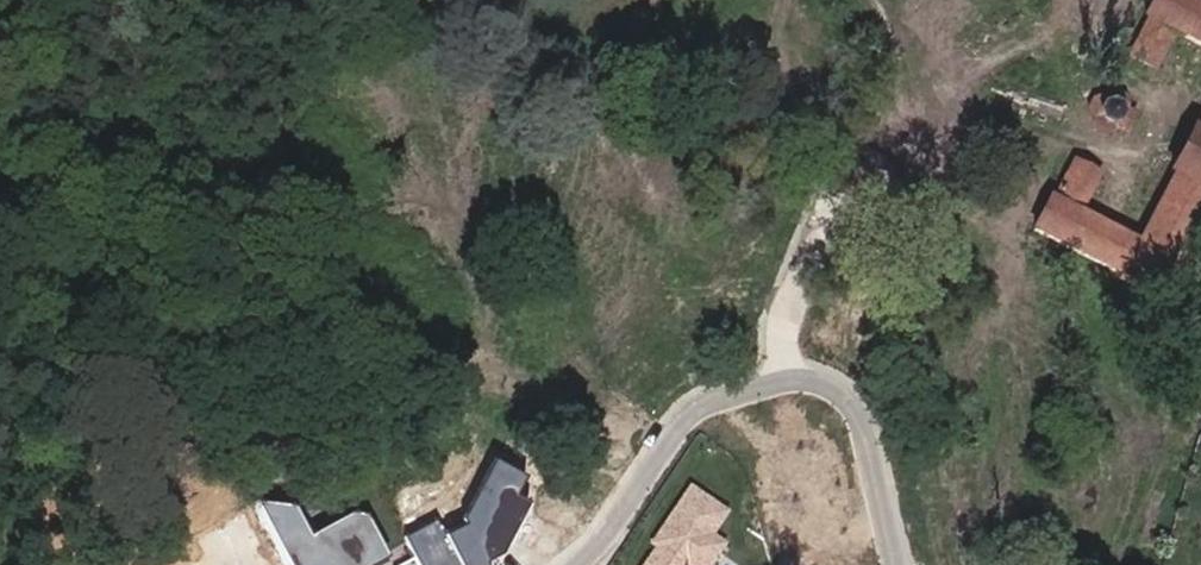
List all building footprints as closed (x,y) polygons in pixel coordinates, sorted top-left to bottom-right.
[(1136,51),(1160,66),(1180,30),(1200,42),(1200,0),(1164,0),(1136,51)] [(1174,175),(1179,179),(1145,242),(1082,208),(1098,177),(1074,163),(1038,227),(1125,274),(1123,277),(1162,298),(1200,228),(1200,127),(1174,175)] [(635,564),(712,564),(726,540),(718,535),(733,508),(683,480),(635,564)]
